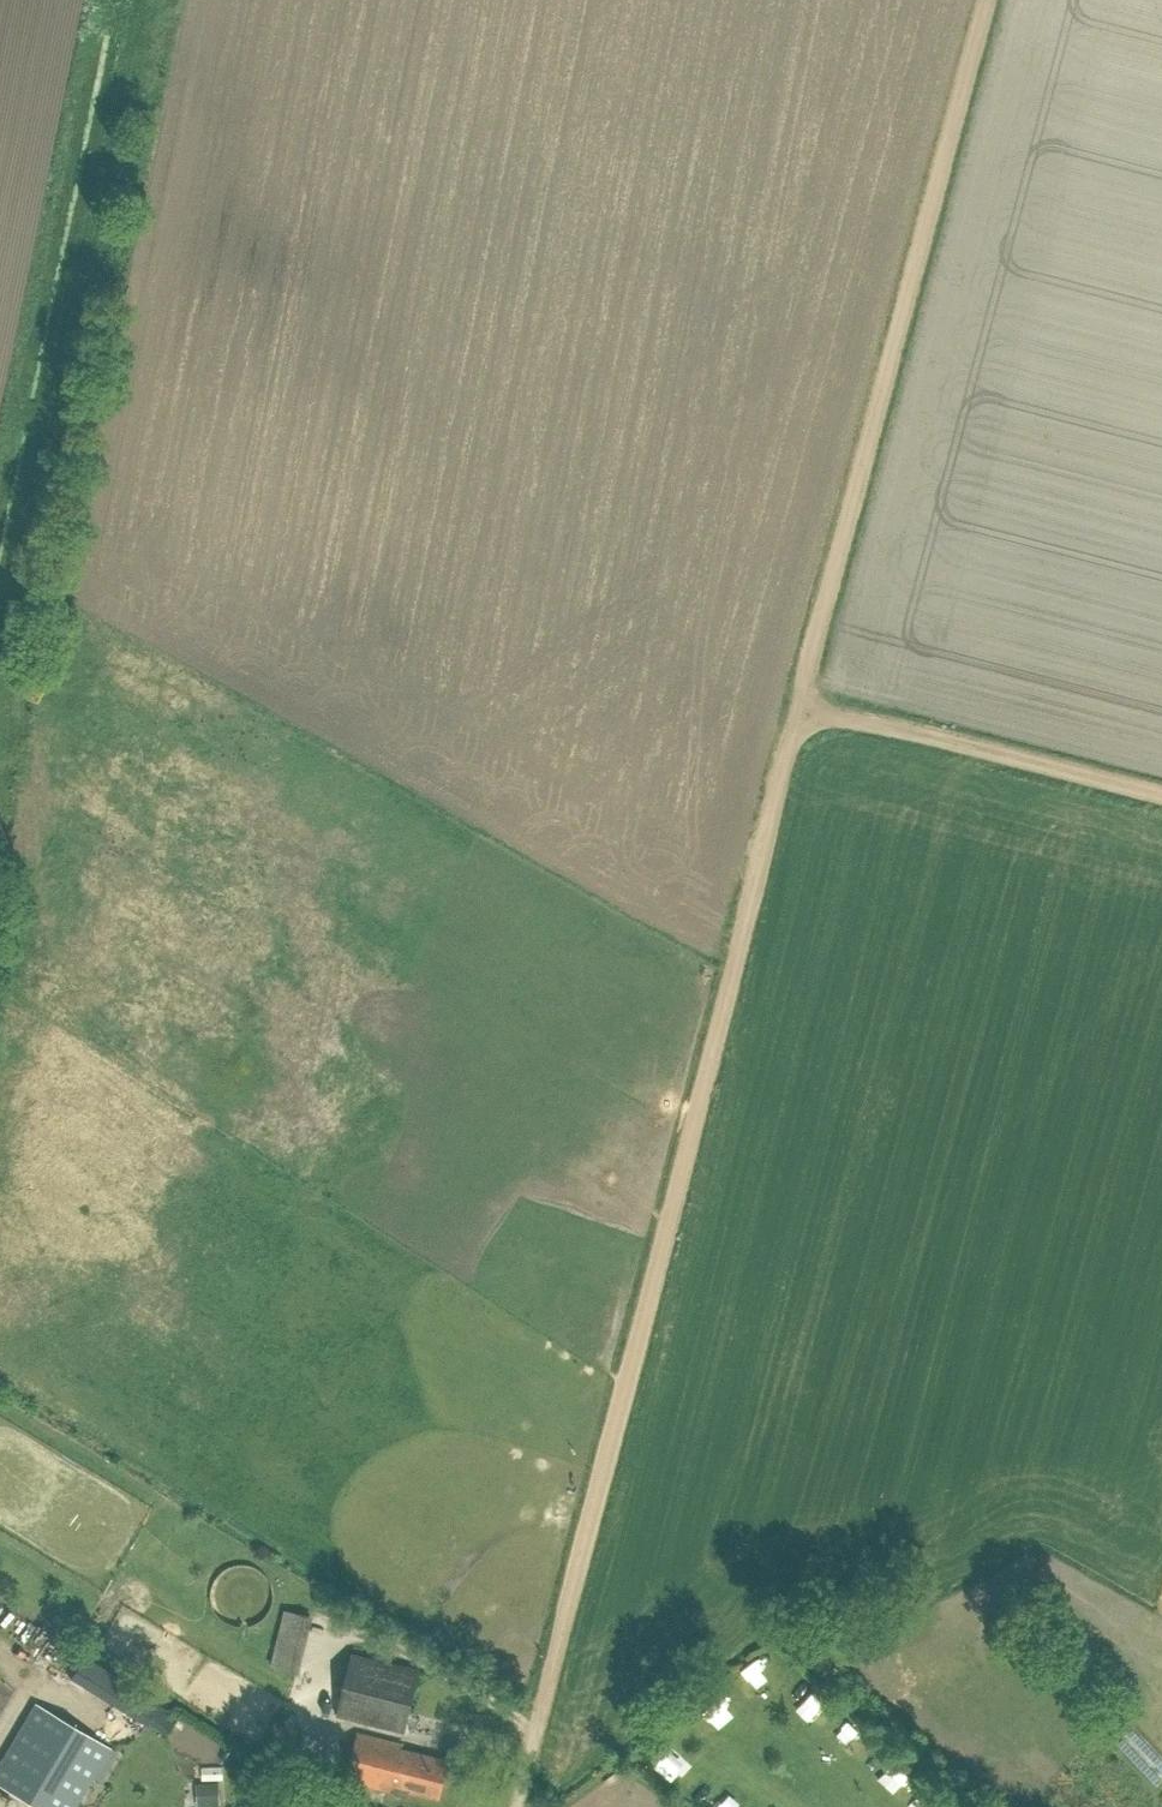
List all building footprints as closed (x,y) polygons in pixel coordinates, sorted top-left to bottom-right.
[(311,1616),(285,1610),(271,1666),(297,1673),(311,1616)] [(420,1670),(353,1653),(338,1715),(404,1732),(420,1670)] [(35,1702),(0,1760),(0,1785),(36,1806),(74,1806),(110,1747),(35,1702)] [(715,1736),(732,1724),(719,1707),(703,1720),(715,1736)] [(400,1744),(355,1733),(344,1779),(395,1791),(396,1789),(405,1791),(406,1789),(438,1797),(447,1760),(399,1748),(400,1747),(399,1747),(400,1744)] [(136,1788),(148,1771),(136,1763),(125,1781),(136,1788)]
